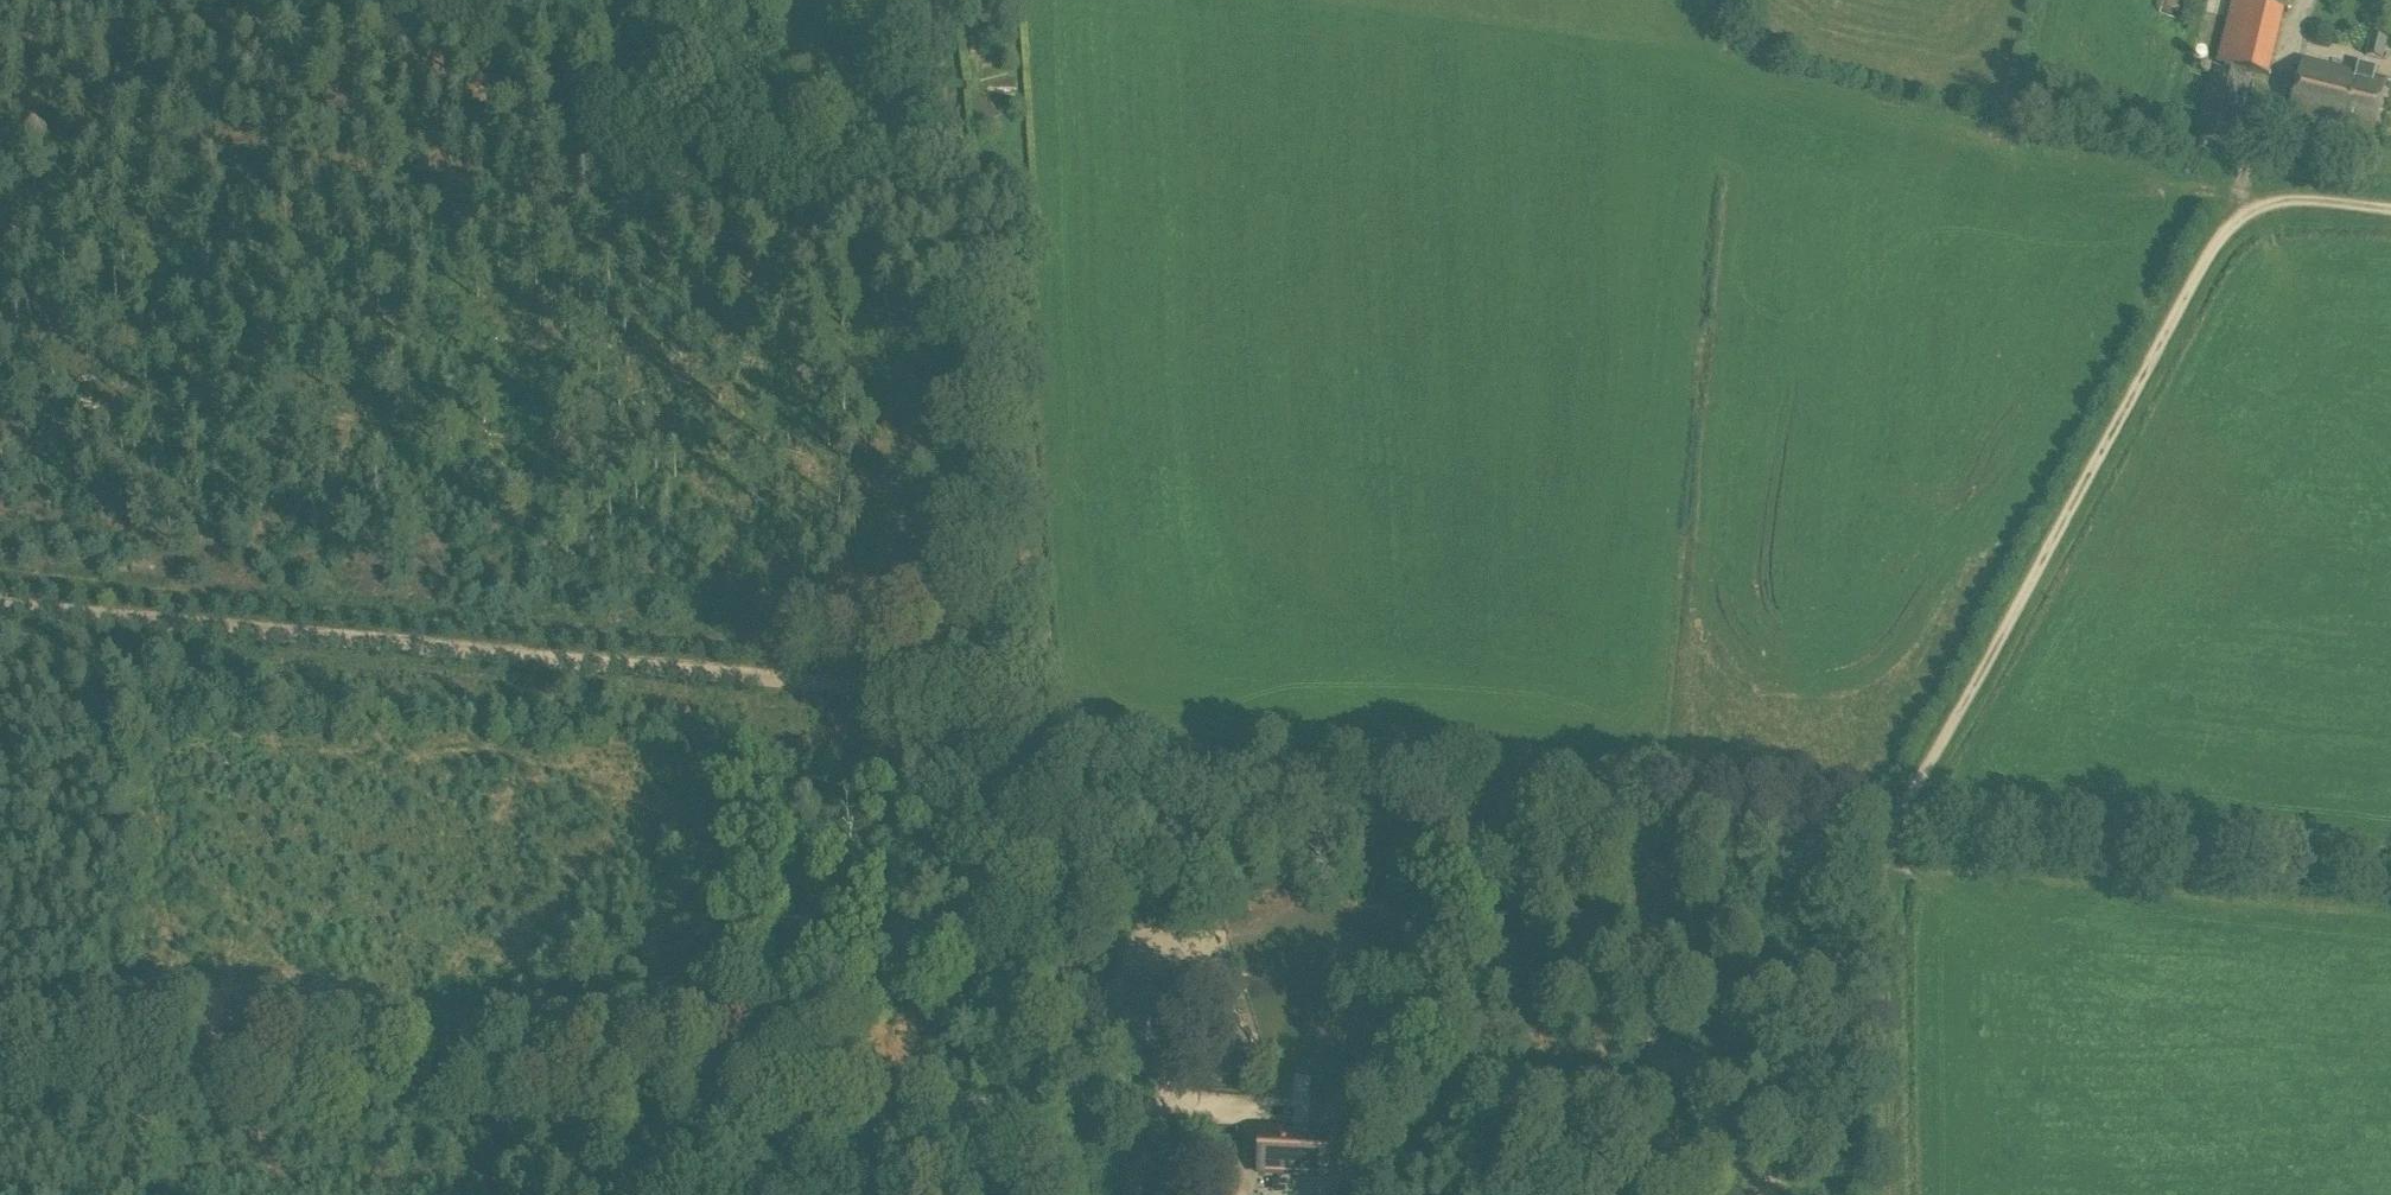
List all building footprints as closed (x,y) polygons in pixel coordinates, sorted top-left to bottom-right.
[(2217,63),(2267,75),(2283,12),(2233,0),(2232,0),(2217,63)] [(2370,37),(2366,56),(2382,60),(2386,40),(2370,37)] [(2288,117),(2372,138),(2386,81),(2373,77),(2376,68),(2357,63),(2355,72),(2302,59),(2288,117)] [(2195,138),(2232,147),(2249,79),(2211,70),(2195,138)] [(1327,1176),(1329,1132),(1259,1129),(1257,1173),(1327,1176)]
